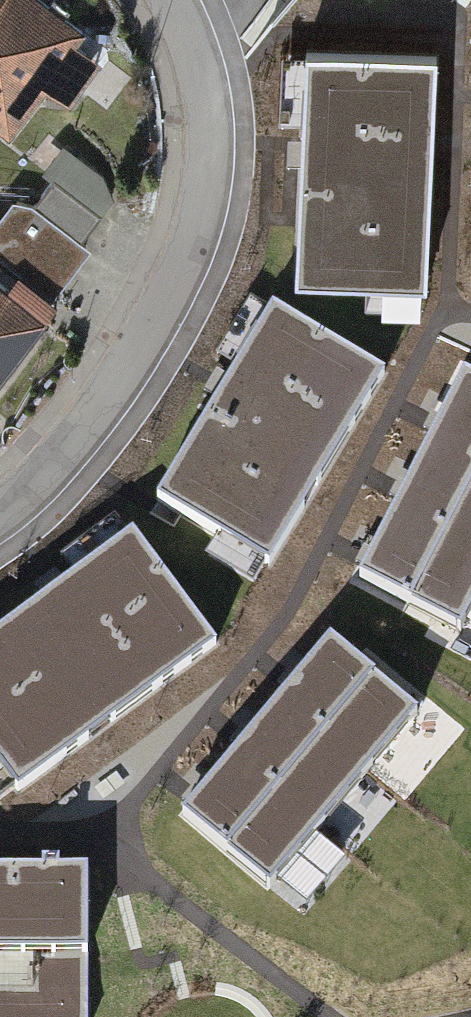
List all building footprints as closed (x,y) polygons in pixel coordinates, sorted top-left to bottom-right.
[(50,0),(21,0),(0,31),(0,125),(15,138),(36,116),(77,114),(109,70),(85,50),(97,30),(50,0)] [(21,0),(0,0),(0,31),(21,0)] [(298,274),(423,277),(436,58),(309,48),(298,274)] [(13,292),(0,281),(0,403),(8,408),(77,316),(25,275),(13,292)] [(160,498),(272,563),(382,374),(271,310),(160,498)] [(460,628),(470,606),(470,378),(462,373),(436,423),(401,490),(367,555),(357,575),(460,628)] [(18,789),(215,643),(131,531),(0,629),(0,765),(18,789)] [(186,813),(269,884),(414,711),(330,641),(295,683),(247,740),(198,798),(186,813)] [(86,948),(86,869),(0,868),(0,1016),(86,1016),(86,948)]
